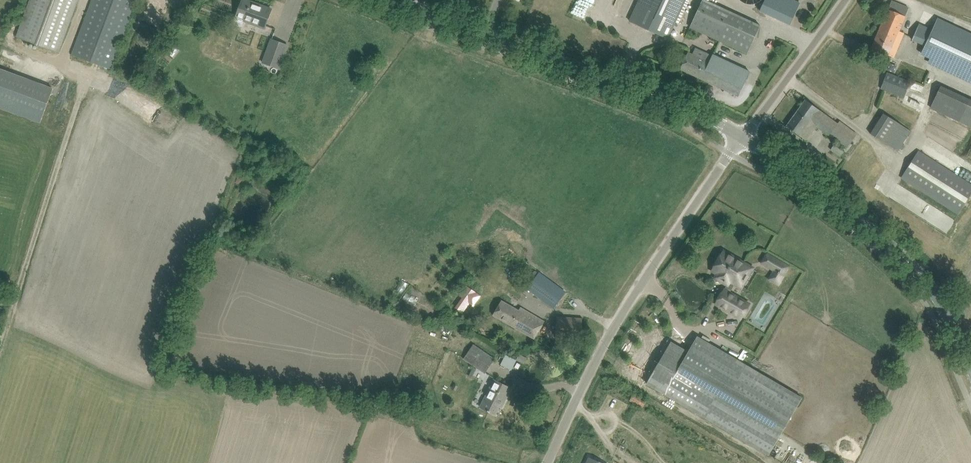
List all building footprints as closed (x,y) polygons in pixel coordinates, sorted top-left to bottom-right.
[(17,37),(58,52),(77,0),(31,0),(17,37)] [(72,54),(112,68),(137,0),(92,0),(72,54)] [(247,0),(242,0),(235,20),(244,24),(245,22),(265,29),(266,26),(272,9),(247,0)] [(589,19),(594,7),(579,0),(575,0),(570,11),(589,19)] [(630,21),(667,39),(685,0),(640,0),(630,21)] [(690,27),(748,53),(761,25),(708,0),(702,0),(690,27)] [(781,20),(790,25),(800,3),(794,0),(765,0),(760,11),(781,20)] [(871,49),(881,53),(894,58),(898,50),(892,48),(897,37),(901,39),(904,33),(899,31),(909,8),(891,1),(871,49)] [(932,29),(920,23),(911,41),(934,51),(929,62),(970,81),(970,33),(938,18),(932,29)] [(272,39),(263,62),(278,67),(287,44),(272,39)] [(698,49),(696,56),(688,52),(680,69),(739,96),(750,72),(713,54),(712,55),(698,49)] [(40,123),(53,88),(0,68),(0,108),(40,123)] [(888,72),(881,88),(903,98),(910,82),(888,72)] [(109,79),(104,86),(122,99),(128,92),(109,79)] [(970,99),(941,85),(931,107),(960,121),(970,126),(970,100),(970,99)] [(838,124),(814,106),(806,100),(787,126),(806,140),(815,128),(817,129),(818,128),(846,149),(857,134),(840,121),(838,124)] [(884,113),(871,134),(898,151),(911,131),(884,113)] [(834,145),(831,149),(840,157),(844,152),(834,145)] [(907,170),(902,178),(958,214),(970,194),(970,184),(919,151),(907,170)] [(716,278),(727,284),(725,288),(731,291),(746,264),(734,257),(733,260),(722,254),(714,268),(719,271),(716,278)] [(763,263),(774,269),(769,278),(778,284),(788,266),(768,254),(763,263)] [(535,270),(523,285),(554,308),(565,292),(535,270)] [(462,297),(456,306),(463,312),(478,292),(467,284),(459,294),(462,297)] [(716,304),(741,318),(749,304),(724,290),(716,304)] [(777,301),(785,305),(789,293),(781,290),(777,301)] [(502,301),(497,309),(494,314),(526,333),(535,338),(543,324),(502,301)] [(557,316),(556,337),(581,338),(583,318),(557,316)] [(688,352),(664,393),(769,455),(802,398),(698,337),(688,352)] [(688,352),(686,351),(671,342),(647,383),(662,392),(664,393),(688,352)] [(475,345),(466,358),(484,371),(494,358),(475,345)] [(524,363),(527,357),(520,354),(517,359),(524,363)] [(479,407),(486,410),(495,415),(502,401),(504,402),(511,388),(493,379),(479,407)] [(635,392),(630,400),(643,408),(647,400),(635,392)]
